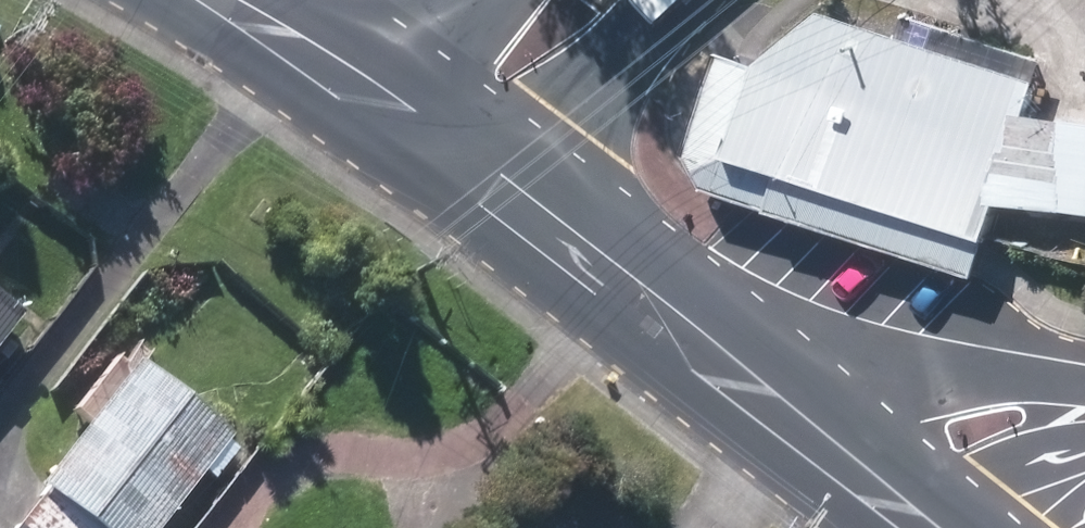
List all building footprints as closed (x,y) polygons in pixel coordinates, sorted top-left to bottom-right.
[(994,238),(1005,203),(1084,212),(1084,119),(1035,113),(1046,81),(831,10),(772,64),(742,153),(994,238)] [(42,473),(111,527),(129,527),(214,424),(133,360),(42,473)]
